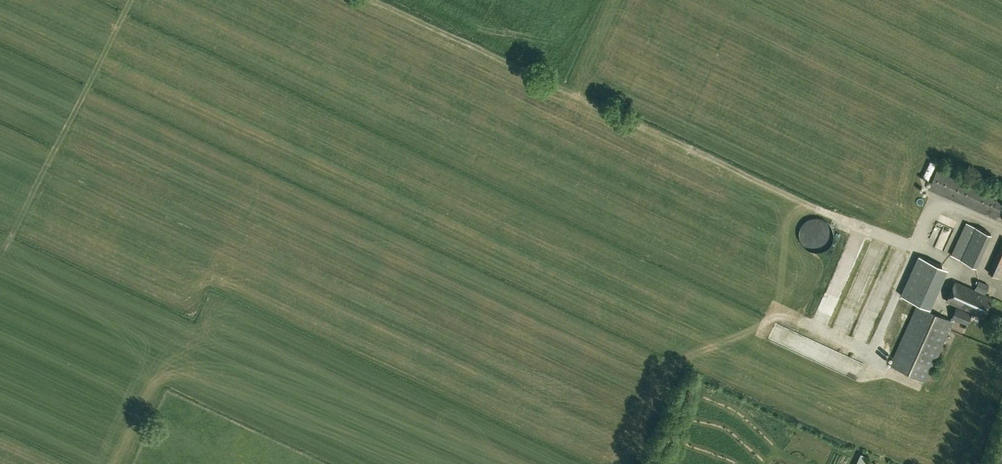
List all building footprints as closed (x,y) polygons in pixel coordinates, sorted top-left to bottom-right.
[(938,167),(928,188),(997,218),(1001,208),(1001,195),(938,167)] [(910,208),(917,211),(924,195),(917,192),(910,208)] [(926,240),(932,242),(938,223),(932,221),(926,240)] [(976,266),(991,233),(966,222),(950,254),(976,266)] [(1001,275),(1001,241),(988,272),(1001,277),(1001,275)] [(916,253),(900,293),(929,305),(946,265),(916,253)] [(979,280),(974,290),(984,294),(989,285),(979,280)] [(984,294),(974,290),(956,281),(947,300),(982,317),(991,298),(984,294)] [(913,302),(889,364),(925,378),(946,325),(961,331),(967,316),(951,310),(949,316),(913,302)] [(857,463),(881,463),(883,459),(864,450),(857,463)]
